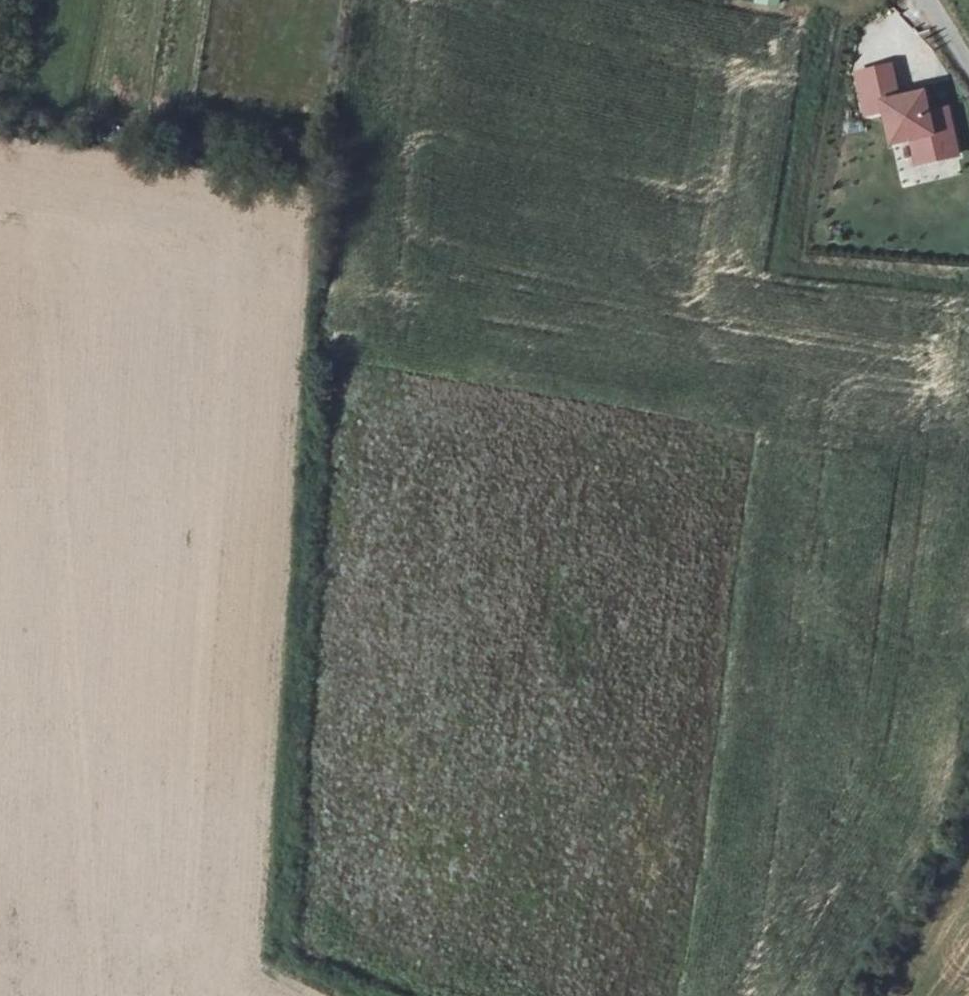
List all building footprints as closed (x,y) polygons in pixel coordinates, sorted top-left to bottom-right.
[(753,5),(777,9),(779,0),(754,0),(753,5)] [(895,63),(854,71),(865,118),(884,114),(891,146),(912,141),(917,168),(963,158),(952,107),(933,111),(928,89),(902,95),(895,63)]
